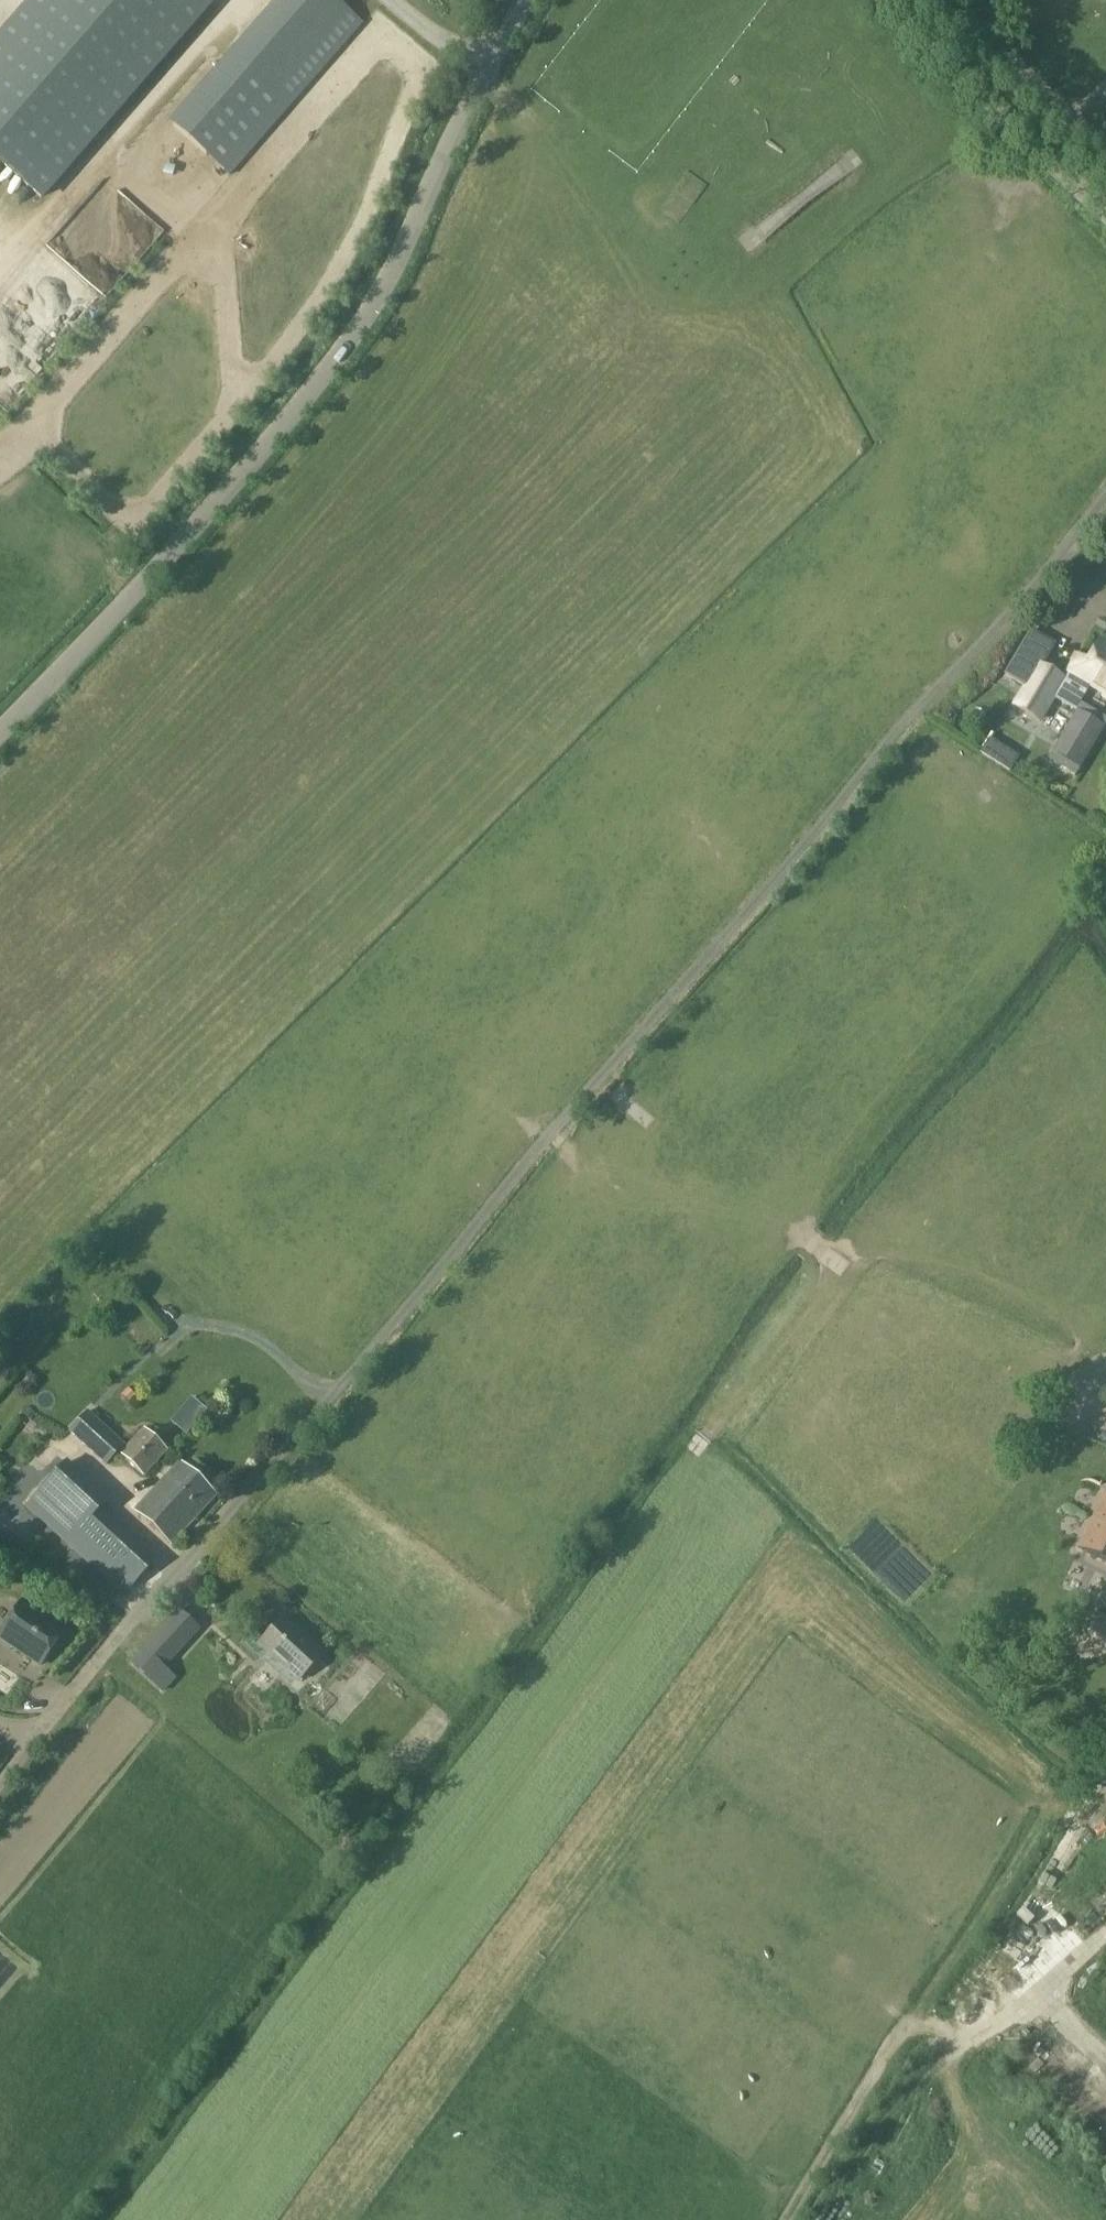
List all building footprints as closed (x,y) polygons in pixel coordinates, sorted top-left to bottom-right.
[(0,3),(0,193),(28,219),(223,0),(2,0),(0,3)] [(230,56),(262,84),(276,95),(291,108),(378,3),(374,0),(277,0),(230,56)] [(229,55),(169,125),(216,166),(229,175),(230,176),(291,108),(276,95),(262,84),(230,56),(229,55)] [(1099,640),(1086,662),(1077,656),(1065,677),(1044,664),(1054,646),(1030,632),(1005,676),(1027,690),(1017,707),(1038,720),(1052,696),(1074,709),(1088,686),(1105,696),(1104,698),(1105,700),(1105,644),(1099,640)] [(1105,729),(1105,727),(1077,710),(1048,760),(1077,777),(1105,729)] [(1008,768),(1018,751),(993,735),(982,751),(1008,768)] [(128,1387),(122,1393),(130,1400),(136,1393),(128,1387)] [(106,1465),(125,1445),(89,1411),(70,1432),(106,1465)] [(143,1475),(167,1450),(144,1429),(122,1455),(143,1475)] [(125,1592),(153,1562),(97,1511),(107,1501),(64,1462),(26,1503),(125,1592)] [(171,1545),(198,1515),(216,1495),(181,1462),(134,1511),(171,1545)] [(1079,1548),(1105,1561),(1105,1496),(1079,1548)] [(64,1629),(23,1601),(0,1633),(0,1638),(15,1648),(11,1652),(36,1669),(64,1629)] [(180,1611),(134,1659),(156,1681),(169,1667),(163,1661),(196,1626),(180,1611)] [(299,1681),(322,1655),(284,1619),(259,1645),(299,1681)]
